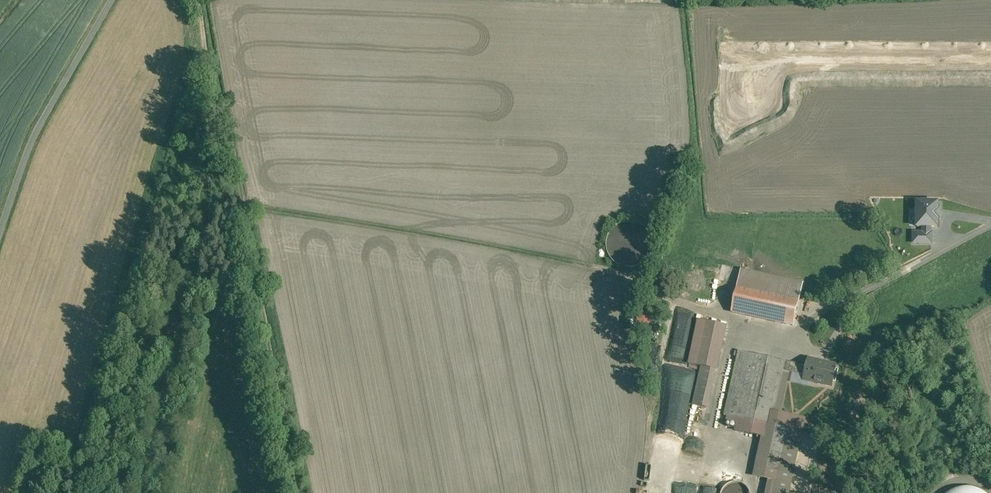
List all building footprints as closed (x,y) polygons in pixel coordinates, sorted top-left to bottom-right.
[(799,301),(739,287),(733,312),(794,325),(799,301)] [(639,327),(652,331),(656,319),(643,315),(639,327)] [(726,326),(699,320),(690,363),(702,366),(694,404),(707,407),(717,369),(726,326)] [(786,361),(739,350),(725,416),(739,419),(738,424),(743,425),(744,420),(771,426),(777,427),(789,374),(783,373),(784,371),(786,361)] [(825,364),(809,360),(810,359),(809,359),(807,366),(786,361),(784,371),(805,376),(804,380),(833,386),(837,365),(825,363),(825,364)] [(771,426),(760,477),(775,481),(772,492),(789,492),(803,432),(777,427),(771,426)] [(694,487),(679,485),(678,492),(694,492),(694,487)]
